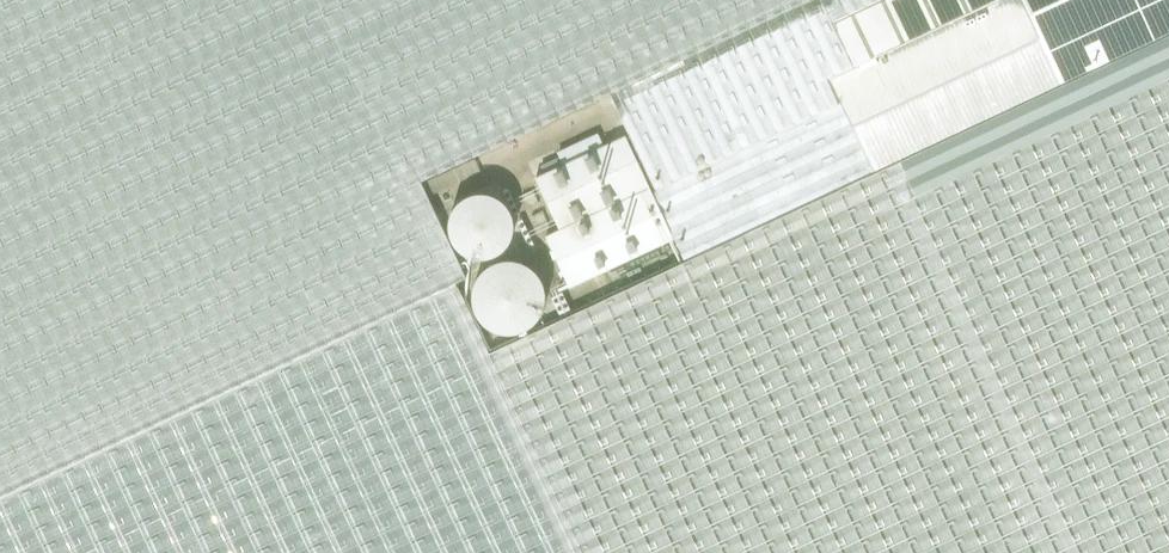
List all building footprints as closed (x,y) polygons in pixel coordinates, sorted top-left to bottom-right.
[(0,0),(0,552),(1168,552),(1168,0),(0,0)] [(545,314),(546,305),(546,301),(544,296),(543,293),(539,289),(532,285),(528,284),(522,284),(515,285),(510,289),(507,291),(504,298),(502,306),(503,311),(505,316),(510,322),(518,326),(526,327),(534,325),(540,321),(545,314)]
